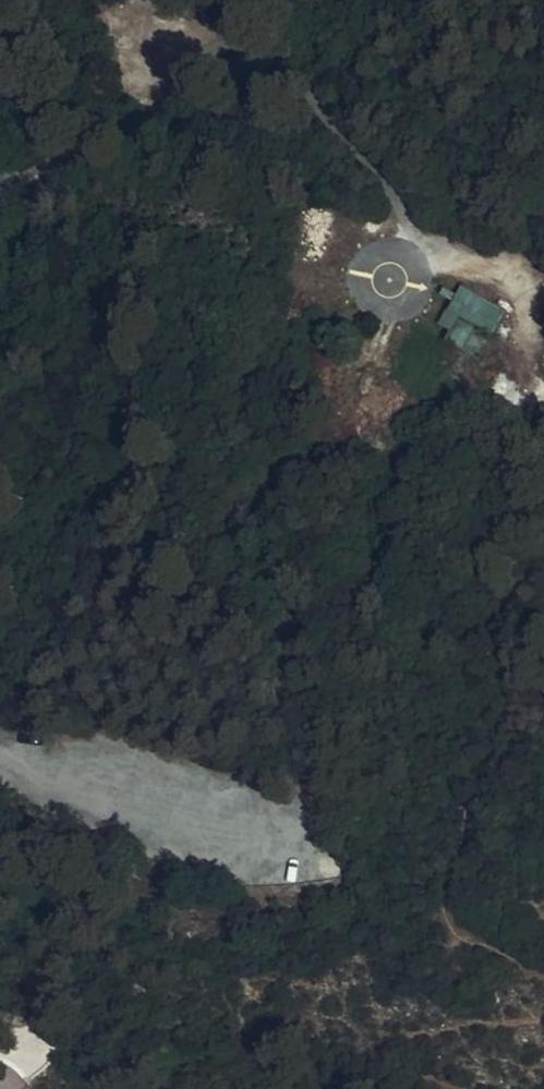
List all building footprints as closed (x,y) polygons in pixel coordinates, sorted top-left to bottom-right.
[(478,359),(502,312),(459,290),(441,325),(452,331),(446,343),(478,359)]
